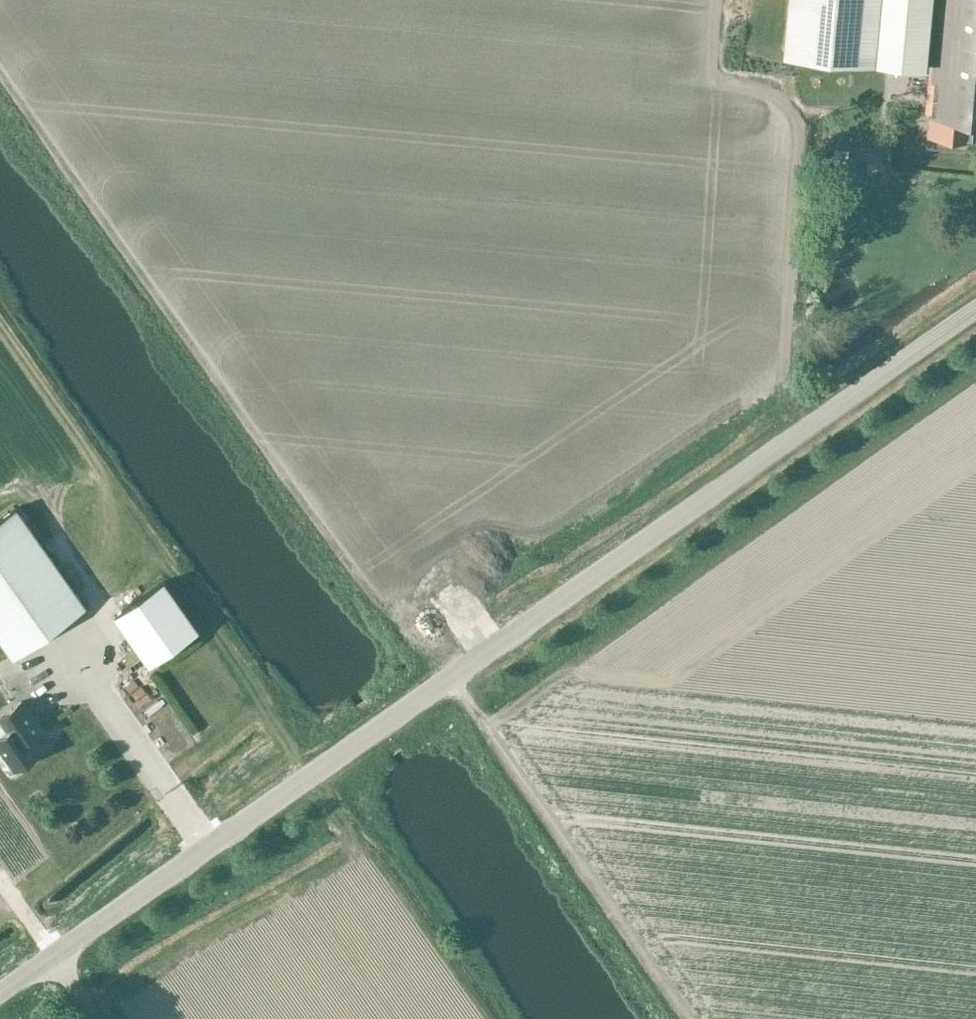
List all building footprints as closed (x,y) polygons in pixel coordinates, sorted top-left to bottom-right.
[(780,51),(924,65),(931,0),(785,0),(780,51)] [(921,111),(932,112),(929,134),(975,138),(975,129),(975,0),(937,0),(921,111)] [(14,656),(86,605),(17,506),(0,518),(0,636),(14,656)] [(164,583),(116,617),(149,664),(198,630),(164,583)] [(15,768),(41,749),(32,735),(41,729),(21,700),(0,715),(0,716),(9,728),(0,735),(0,746),(15,768)]
